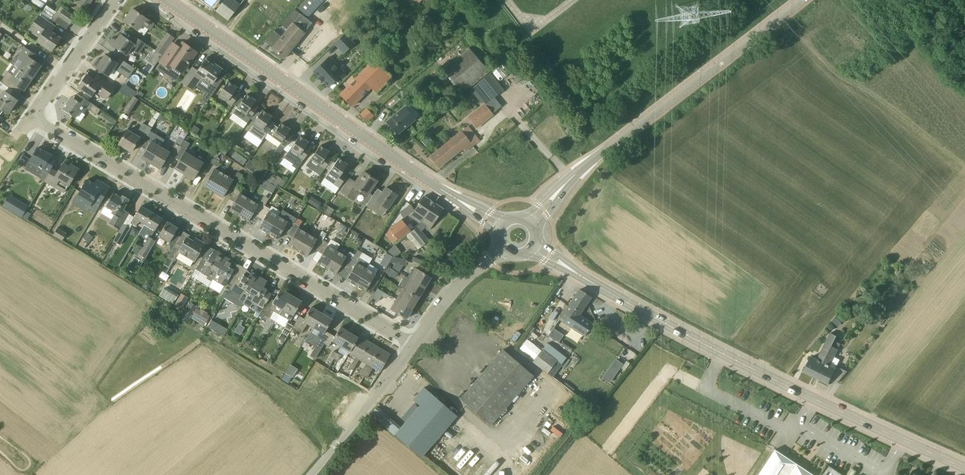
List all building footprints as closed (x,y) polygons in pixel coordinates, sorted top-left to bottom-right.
[(86,8),(92,0),(80,0),(78,3),(86,8)] [(244,0),(202,0),(228,20),(244,0)] [(298,8),(306,15),(320,0),(306,0),(298,8)] [(75,17),(66,12),(63,9),(64,8),(61,5),(52,19),(66,29),(75,17)] [(150,30),(154,24),(133,9),(124,21),(139,31),(143,25),(150,30)] [(49,22),(51,19),(42,13),(40,15),(39,15),(29,30),(40,37),(37,41),(51,51),(60,38),(49,30),(53,24),(49,22)] [(284,58),(290,51),(312,23),(301,14),(272,49),(284,58)] [(162,55),(174,38),(168,33),(156,51),(162,55)] [(135,36),(131,41),(121,34),(116,41),(112,38),(109,43),(126,56),(131,49),(139,54),(146,44),(135,36)] [(344,54),(354,44),(345,34),(335,44),(344,54)] [(181,73),(190,60),(196,52),(183,43),(179,48),(173,43),(160,63),(168,69),(170,71),(172,67),(181,73)] [(352,106),(370,88),(376,93),(392,78),(388,74),(397,66),(391,60),(398,52),(391,46),(376,62),(375,60),(340,95),(352,106)] [(34,60),(37,56),(25,47),(18,57),(16,56),(15,57),(14,58),(12,61),(11,63),(13,64),(33,78),(41,66),(34,60)] [(469,47),(442,70),(462,95),(489,72),(469,47)] [(116,62),(114,61),(106,55),(102,61),(98,59),(93,66),(115,81),(120,73),(128,78),(135,69),(129,65),(129,64),(119,57),(116,62)] [(333,67),(336,64),(329,57),(314,71),(319,77),(318,78),(322,82),(323,81),(329,87),(341,75),(333,67)] [(212,84),(222,69),(215,64),(214,65),(206,60),(198,71),(193,67),(182,83),(193,91),(202,78),(205,79),(204,81),(209,84),(210,83),(212,84)] [(24,90),(33,78),(13,64),(1,82),(14,90),(17,85),(24,90)] [(489,98),(491,100),(503,89),(491,74),(471,91),(482,104),(489,98)] [(116,87),(99,75),(95,80),(87,75),(78,87),(84,91),(81,96),(88,101),(94,92),(106,101),(116,87)] [(1,82),(0,81),(0,108),(8,113),(17,100),(10,95),(14,90),(1,82)] [(234,93),(237,88),(228,81),(219,95),(228,101),(227,103),(232,106),(233,104),(239,96),(234,93)] [(126,94),(132,98),(133,96),(136,92),(130,87),(126,94)] [(81,96),(78,94),(74,98),(71,102),(69,100),(63,109),(75,118),(80,111),(84,114),(87,109),(97,115),(101,110),(88,101),(81,96)] [(247,94),(243,99),(237,107),(233,113),(243,120),(246,116),(250,119),(257,109),(252,106),(256,101),(247,94)] [(133,96),(132,98),(123,111),(129,115),(139,99),(133,96)] [(237,107),(243,99),(239,96),(233,104),(237,107)] [(485,105),(469,117),(477,128),(493,115),(485,105)] [(397,134),(415,119),(405,107),(387,122),(397,134)] [(367,122),(374,115),(367,108),(360,115),(367,122)] [(264,138),(273,125),(269,122),(272,117),(263,110),(253,124),(248,130),(262,141),(264,138)] [(131,152),(139,138),(144,140),(151,128),(143,123),(135,134),(128,129),(119,144),(131,152)] [(283,150),(292,138),(287,134),(290,130),(281,123),(278,128),(269,141),(278,147),(276,150),(281,153),(283,150)] [(194,125),(190,131),(196,136),(200,129),(194,125)] [(273,125),(264,138),(269,141),(278,128),(273,125)] [(468,127),(430,157),(439,168),(463,148),(466,151),(479,141),(468,127)] [(150,163),(161,146),(152,141),(153,139),(148,135),(141,147),(146,150),(141,158),(150,163)] [(297,169),(310,151),(305,147),(309,142),(300,136),(296,141),(288,153),(284,158),(285,159),(293,164),(292,166),(297,169)] [(288,153),(296,141),(292,138),(283,150),(288,153)] [(174,157),(181,146),(175,143),(170,152),(161,146),(150,163),(160,169),(169,154),(174,157)] [(218,151),(225,155),(230,148),(227,145),(223,144),(220,146),(218,151)] [(322,173),(331,160),(326,157),(330,152),(320,145),(311,159),(320,165),(317,169),(322,173)] [(184,174),(194,157),(185,151),(187,149),(181,146),(174,157),(179,160),(175,168),(184,174)] [(48,175),(58,157),(50,152),(49,154),(38,147),(29,161),(41,168),(41,171),(48,175)] [(247,160),(242,156),(238,161),(243,165),(247,160)] [(204,175),(209,166),(210,164),(205,160),(204,162),(194,157),(184,174),(194,180),(199,171),(204,175)] [(339,188),(341,184),(347,176),(342,173),(348,165),(339,158),(325,178),(335,184),(334,185),(339,188)] [(258,165),(251,161),(251,160),(246,167),(253,172),(258,165)] [(70,164),(69,167),(63,163),(58,172),(52,169),(45,182),(64,193),(79,169),(70,164)] [(261,177),(263,178),(268,170),(260,164),(254,173),(261,178),(261,177)] [(224,174),(219,171),(214,168),(204,186),(214,191),(224,174)] [(369,192),(377,181),(363,172),(355,184),(350,180),(341,192),(354,202),(363,189),(368,193),(369,192)] [(234,180),(229,177),(224,174),(214,191),(223,197),(234,180)] [(276,187),(278,184),(274,181),(276,178),(271,175),(266,181),(270,183),(276,187)] [(277,177),(276,178),(274,181),(278,184),(283,188),(287,182),(278,176),(277,177)] [(98,207),(110,188),(101,182),(99,187),(87,180),(77,197),(84,201),(82,204),(91,209),(94,204),(98,207)] [(276,187),(270,183),(266,189),(273,193),(276,187)] [(378,189),(366,205),(379,214),(384,206),(388,209),(397,195),(386,187),(383,192),(378,189)] [(239,216),(249,198),(240,193),(241,191),(236,188),(229,199),(234,202),(229,210),(239,216)] [(366,203),(372,195),(369,192),(368,193),(363,200),(366,203)] [(123,210),(130,199),(122,195),(121,197),(114,193),(102,213),(112,219),(109,223),(120,230),(130,214),(123,210)] [(408,215),(420,223),(434,202),(424,196),(415,211),(411,205),(400,212),(403,218),(408,215)] [(258,216),(265,205),(261,201),(259,204),(249,198),(239,216),(249,222),(253,213),(258,216)] [(18,200),(12,211),(22,217),(28,206),(18,200)] [(430,229),(443,208),(434,202),(420,223),(421,224),(407,236),(412,242),(412,241),(418,249),(429,241),(421,231),(425,227),(429,230),(430,229)] [(268,233),(278,216),(269,210),(271,208),(265,205),(258,216),(264,219),(259,228),(268,233)] [(333,208),(328,205),(324,212),(330,216),(333,211),(334,210),(333,208)] [(144,224),(153,210),(146,206),(145,208),(141,206),(131,223),(136,227),(139,221),(144,224)] [(298,227),(302,221),(303,222),(309,211),(305,209),(299,219),(298,219),(295,223),(295,222),(288,234),(293,237),(288,245),(297,251),(308,233),(298,227)] [(152,236),(162,219),(159,216),(160,214),(153,210),(144,224),(138,235),(147,240),(150,235),(152,236)] [(31,214),(26,211),(22,218),(30,221),(32,217),(30,216),(31,214)] [(288,234),(295,222),(290,219),(287,222),(278,216),(268,233),(278,239),(283,231),(288,234)] [(389,229),(399,241),(411,231),(401,219),(389,229)] [(171,252),(176,243),(178,240),(173,237),(178,228),(176,226),(177,225),(170,221),(169,222),(167,222),(159,236),(169,242),(165,249),(171,252)] [(120,245),(131,228),(124,224),(114,241),(120,245)] [(339,229),(344,232),(347,227),(342,224),(339,229)] [(136,237),(139,231),(133,227),(130,233),(136,237)] [(67,234),(58,228),(53,235),(63,241),(67,234)] [(89,243),(94,238),(87,232),(83,238),(89,243)] [(317,251),(323,240),(318,237),(317,238),(308,233),(297,251),(307,256),(312,248),(317,251)] [(146,258),(156,241),(149,237),(139,254),(141,255),(140,258),(143,259),(144,257),(146,258)] [(171,252),(164,264),(170,268),(178,253),(193,262),(205,244),(195,238),(193,241),(186,237),(181,246),(176,243),(171,252)] [(327,268),(337,251),(341,244),(331,239),(329,243),(323,240),(317,251),(322,254),(317,262),(327,268)] [(370,263),(373,257),(359,249),(356,255),(370,263)] [(211,281),(226,256),(214,250),(208,261),(203,258),(196,269),(208,276),(207,278),(211,281)] [(346,268),(353,257),(348,254),(347,256),(337,251),(327,268),(336,274),(341,265),(346,268)] [(224,286),(229,289),(236,278),(231,275),(234,270),(230,268),(234,261),(226,256),(211,281),(208,286),(220,293),(224,286)] [(356,285),(369,263),(360,258),(358,261),(353,258),(353,257),(346,268),(351,271),(346,280),(356,285)] [(376,286),(381,277),(382,275),(377,272),(376,274),(367,268),(369,263),(356,285),(366,291),(371,283),(376,286)] [(395,263),(392,268),(399,273),(403,265),(395,263)] [(164,264),(161,270),(167,273),(170,268),(164,264)] [(391,276),(395,270),(389,267),(386,272),(391,276)] [(431,277),(422,272),(415,268),(409,278),(425,288),(431,277)] [(236,278),(229,289),(241,296),(239,299),(244,303),(259,276),(251,272),(248,278),(244,276),(241,281),(236,278)] [(253,311),(260,314),(260,313),(263,309),(270,298),(272,294),(267,291),(267,290),(264,287),(267,281),(259,276),(244,303),(242,304),(249,308),(252,303),(256,306),(253,311)] [(409,278),(409,279),(405,276),(399,286),(403,288),(403,289),(418,298),(425,288),(409,278)] [(159,296),(162,297),(168,289),(164,287),(159,296)] [(381,296),(386,299),(389,294),(377,288),(372,298),(379,301),(381,296)] [(279,315),(291,295),(281,289),(274,300),(270,298),(263,309),(260,313),(264,315),(269,318),(273,311),(279,315)] [(412,308),(418,298),(403,289),(397,299),(412,308)] [(580,314),(591,297),(580,290),(560,319),(585,336),(593,323),(580,314)] [(187,298),(182,295),(181,295),(176,305),(174,307),(178,310),(179,310),(181,308),(187,298)] [(290,321),(302,302),(291,295),(279,315),(275,321),(285,327),(288,322),(289,320),(290,321)] [(406,319),(412,308),(397,299),(391,310),(406,319)] [(191,302),(184,313),(190,317),(197,306),(191,302)] [(314,326),(322,313),(311,307),(304,319),(299,316),(294,326),(293,328),(298,331),(301,333),(308,323),(314,326)] [(192,316),(206,324),(210,316),(207,314),(208,313),(201,309),(200,311),(197,309),(192,316)] [(310,333),(321,339),(325,332),(332,320),(322,313),(314,326),(310,333)] [(838,327),(845,319),(839,313),(832,321),(838,327)] [(214,330),(218,323),(212,320),(208,326),(211,328),(214,330)] [(550,335),(559,340),(568,326),(559,320),(550,335)] [(293,328),(294,326),(288,322),(285,327),(278,337),(284,341),(289,333),(293,328)] [(340,327),(334,337),(332,340),(341,346),(349,332),(340,327)] [(350,351),(358,337),(349,332),(341,346),(350,351)] [(832,346),(833,344),(837,336),(831,333),(818,359),(812,356),(804,372),(816,378),(832,346)] [(350,352),(349,353),(359,359),(370,342),(359,336),(358,337),(350,351),(350,352)] [(316,347),(315,347),(310,356),(315,358),(324,343),(320,341),(316,347)] [(359,359),(360,360),(370,365),(380,348),(370,342),(359,359)] [(839,349),(838,349),(832,346),(816,378),(829,384),(831,380),(838,383),(848,371),(837,366),(840,360),(835,357),(839,349)] [(380,348),(370,365),(373,368),(380,372),(390,354),(380,348)] [(533,376),(510,356),(503,350),(460,399),(491,425),(533,376)] [(547,373),(557,361),(542,350),(533,362),(547,373)] [(609,383),(613,377),(606,372),(602,378),(609,383)] [(457,416),(432,394),(424,387),(416,397),(419,400),(417,402),(420,405),(395,435),(421,458),(457,416)] [(554,419),(547,431),(559,439),(567,428),(554,419)] [(513,457),(522,445),(515,440),(507,452),(513,457)] [(794,469),(798,464),(779,451),(776,449),(759,474),(803,474),(794,469)]
